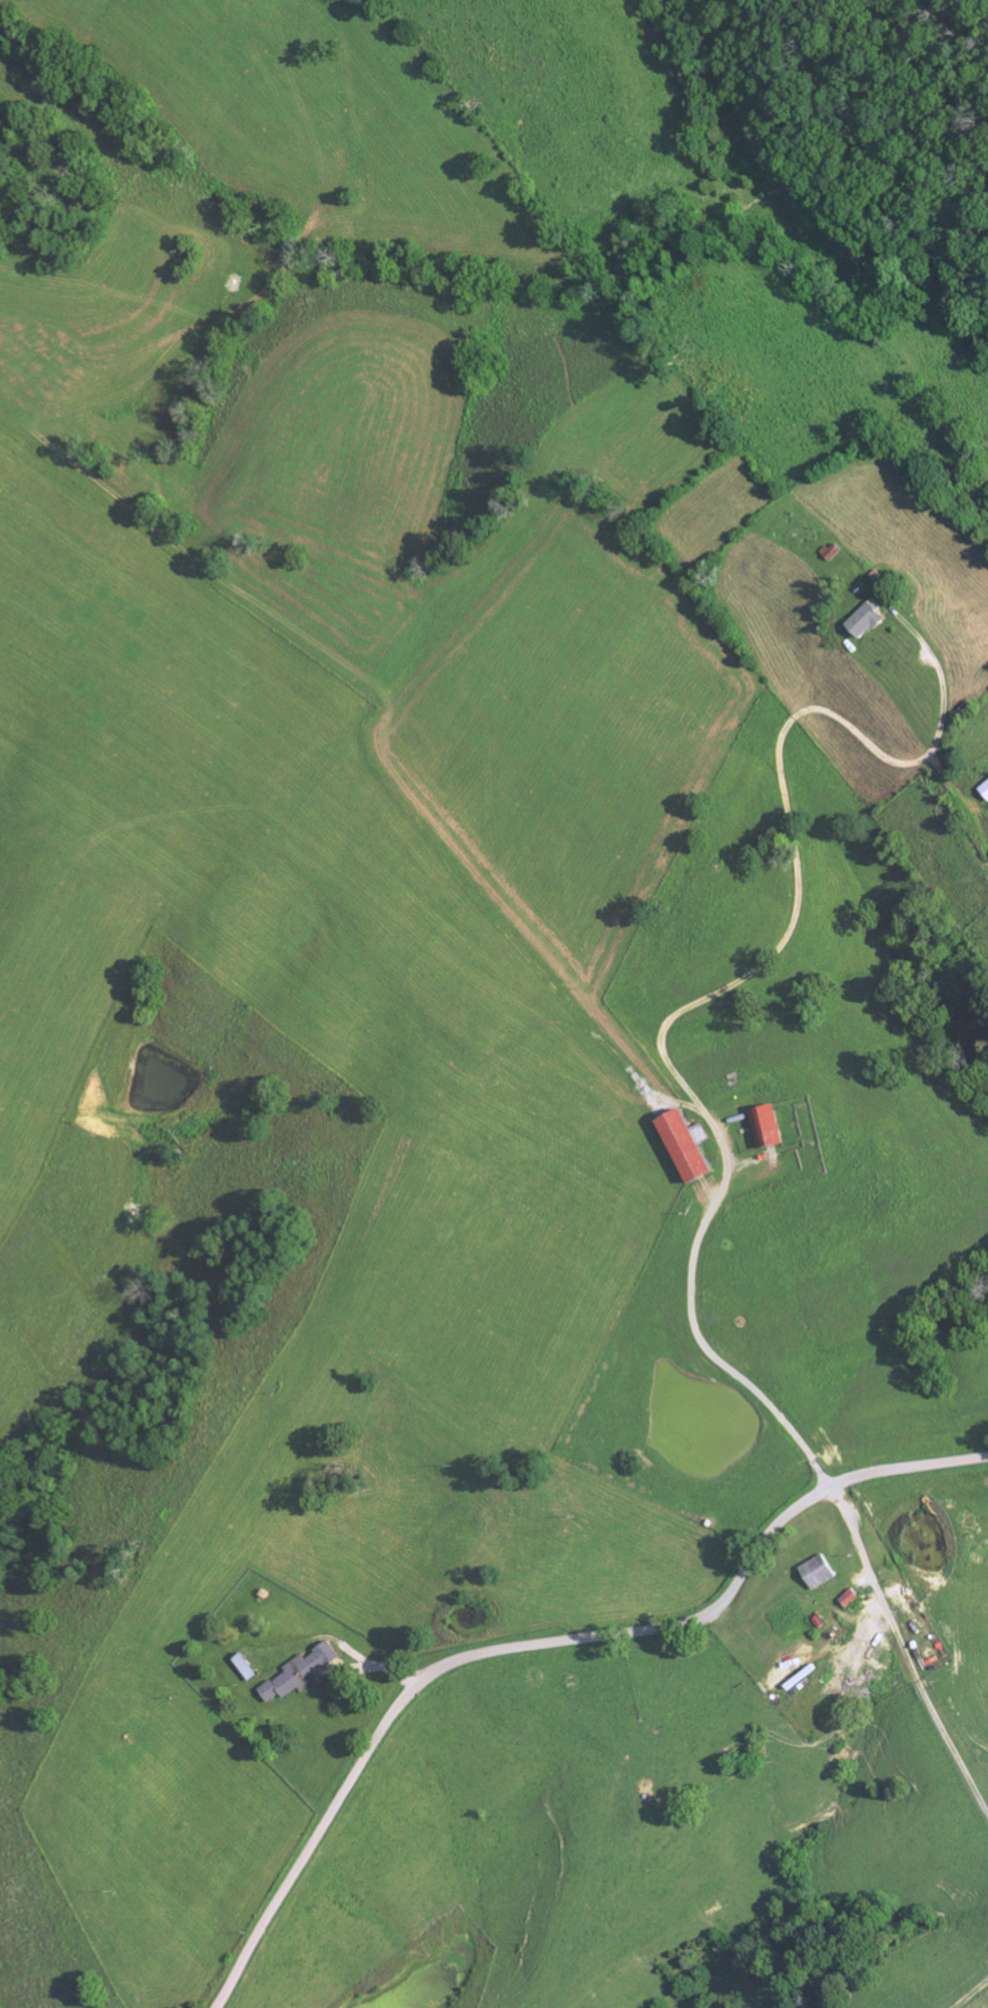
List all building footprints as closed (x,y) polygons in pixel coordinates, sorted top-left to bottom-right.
[(866,640),(880,626),(883,629),(893,619),(874,601),(851,625),(866,640)] [(786,1107),(760,1110),(765,1150),(791,1147),(786,1107)] [(699,1186),(726,1175),(711,1142),(716,1140),(712,1131),(704,1134),(694,1110),(670,1120),(699,1186)] [(816,1590),(843,1580),(833,1555),(806,1565),(816,1590)] [(865,1598),(856,1588),(844,1600),(853,1609),(865,1598)] [(274,1704),(288,1695),(290,1699),(306,1689),(308,1692),(327,1680),(324,1674),(347,1659),(336,1642),(311,1658),(309,1655),(289,1668),(292,1672),(265,1690),(274,1704)] [(239,1661),(254,1683),(265,1675),(250,1653),(239,1661)]
